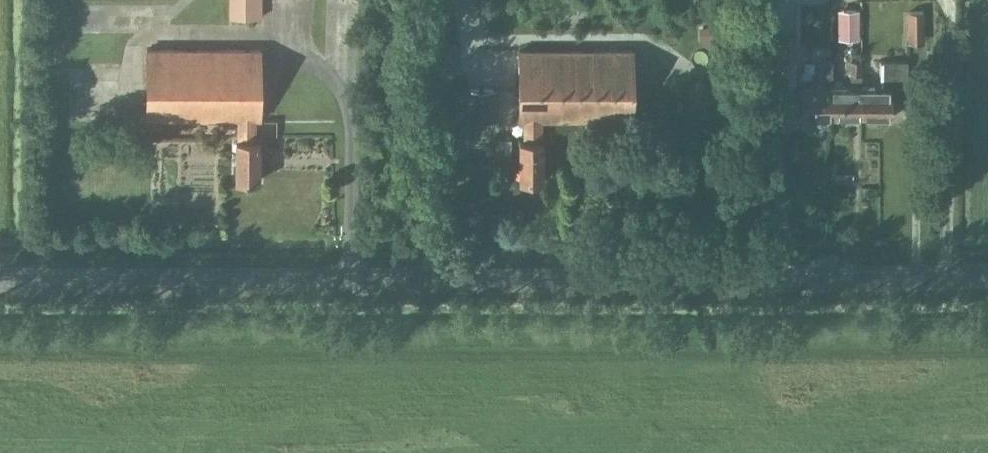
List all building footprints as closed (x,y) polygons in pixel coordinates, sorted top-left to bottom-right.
[(262,0),(228,0),(228,18),(262,19),(262,0)] [(837,38),(859,38),(859,9),(837,8),(837,38)] [(260,50),(146,50),(146,120),(237,120),(237,139),(256,139),(256,120),(260,120),(260,50)] [(523,121),(523,140),(542,140),(542,121),(633,121),(633,51),(519,51),(519,121),(523,121)] [(796,86),(796,61),(779,61),(780,86),(796,86)] [(832,89),(833,89),(833,62),(822,62),(822,89),(804,88),(803,88),(803,119),(832,119),(832,89)] [(861,89),(862,89),(862,62),(851,62),(851,89),(833,89),(832,89),(832,119),(861,119),(861,89)] [(861,119),(891,119),(891,94),(907,94),(908,63),(881,62),(880,89),(862,89),(861,89),(861,119)] [(496,122),(496,90),(467,90),(467,122),(496,122)] [(256,139),(237,139),(236,139),(236,181),(259,181),(260,139),(256,139)] [(542,140),(523,140),(519,140),(520,181),(543,181),(543,140),(542,140)]
